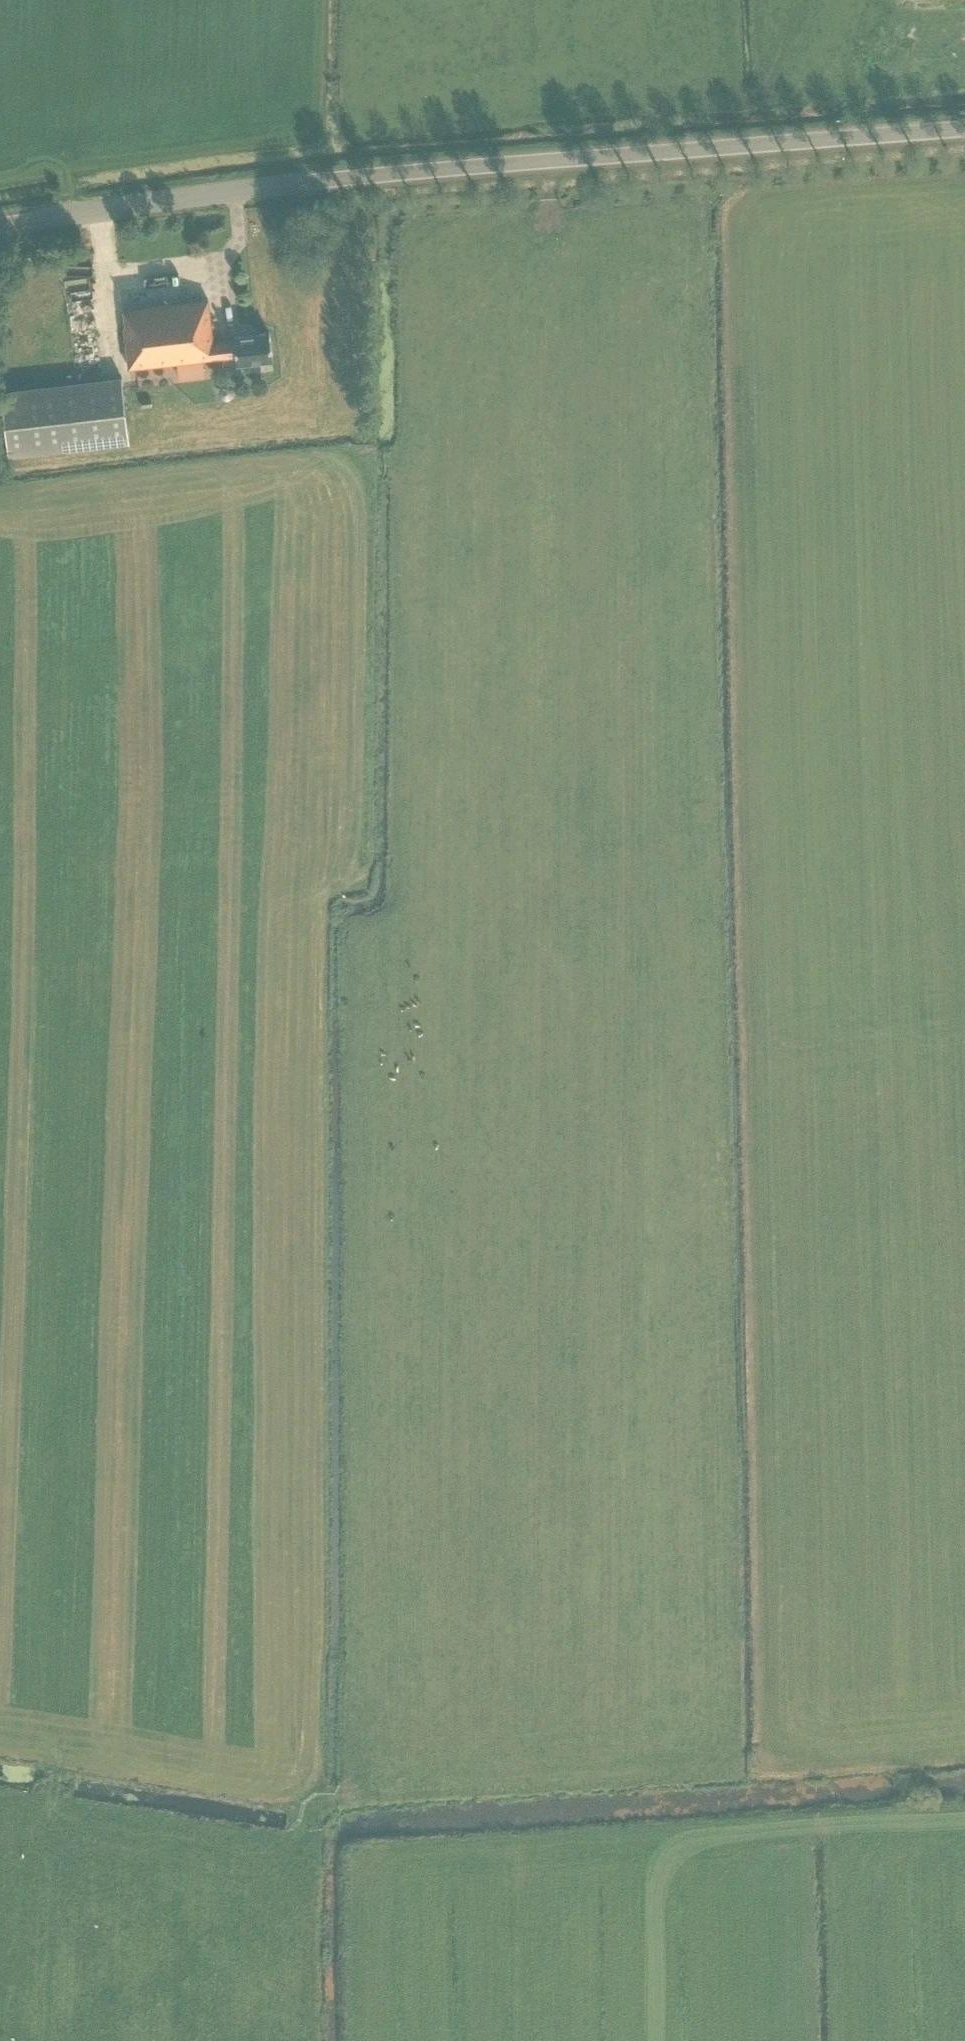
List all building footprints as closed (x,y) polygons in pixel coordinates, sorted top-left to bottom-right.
[(208,298),(125,308),(127,326),(125,326),(131,369),(177,363),(179,380),(205,377),(203,360),(235,356),(236,364),(274,360),(271,332),(234,336),(234,339),(214,342),(208,298)] [(123,377),(6,391),(14,455),(131,441),(123,377)]
